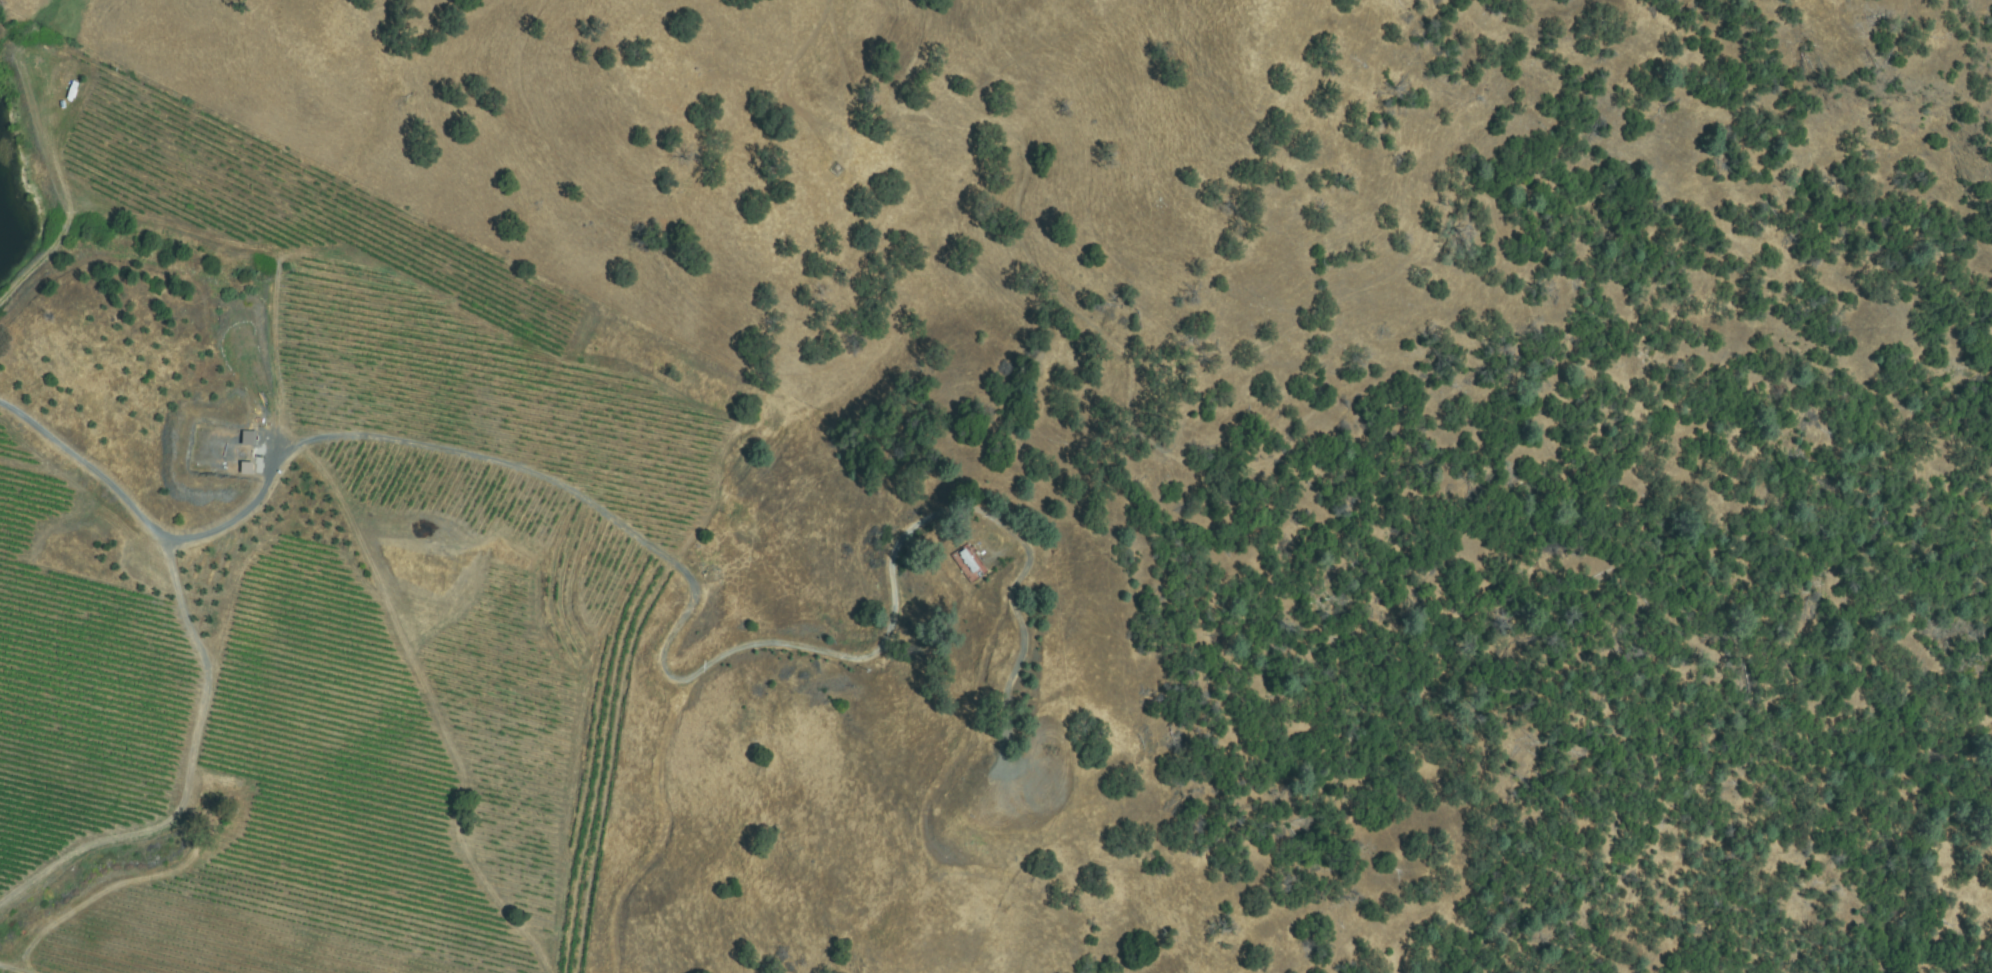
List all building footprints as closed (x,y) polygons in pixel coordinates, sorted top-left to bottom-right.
[(965,549),(979,569),(974,573),(959,554),(965,549)]
